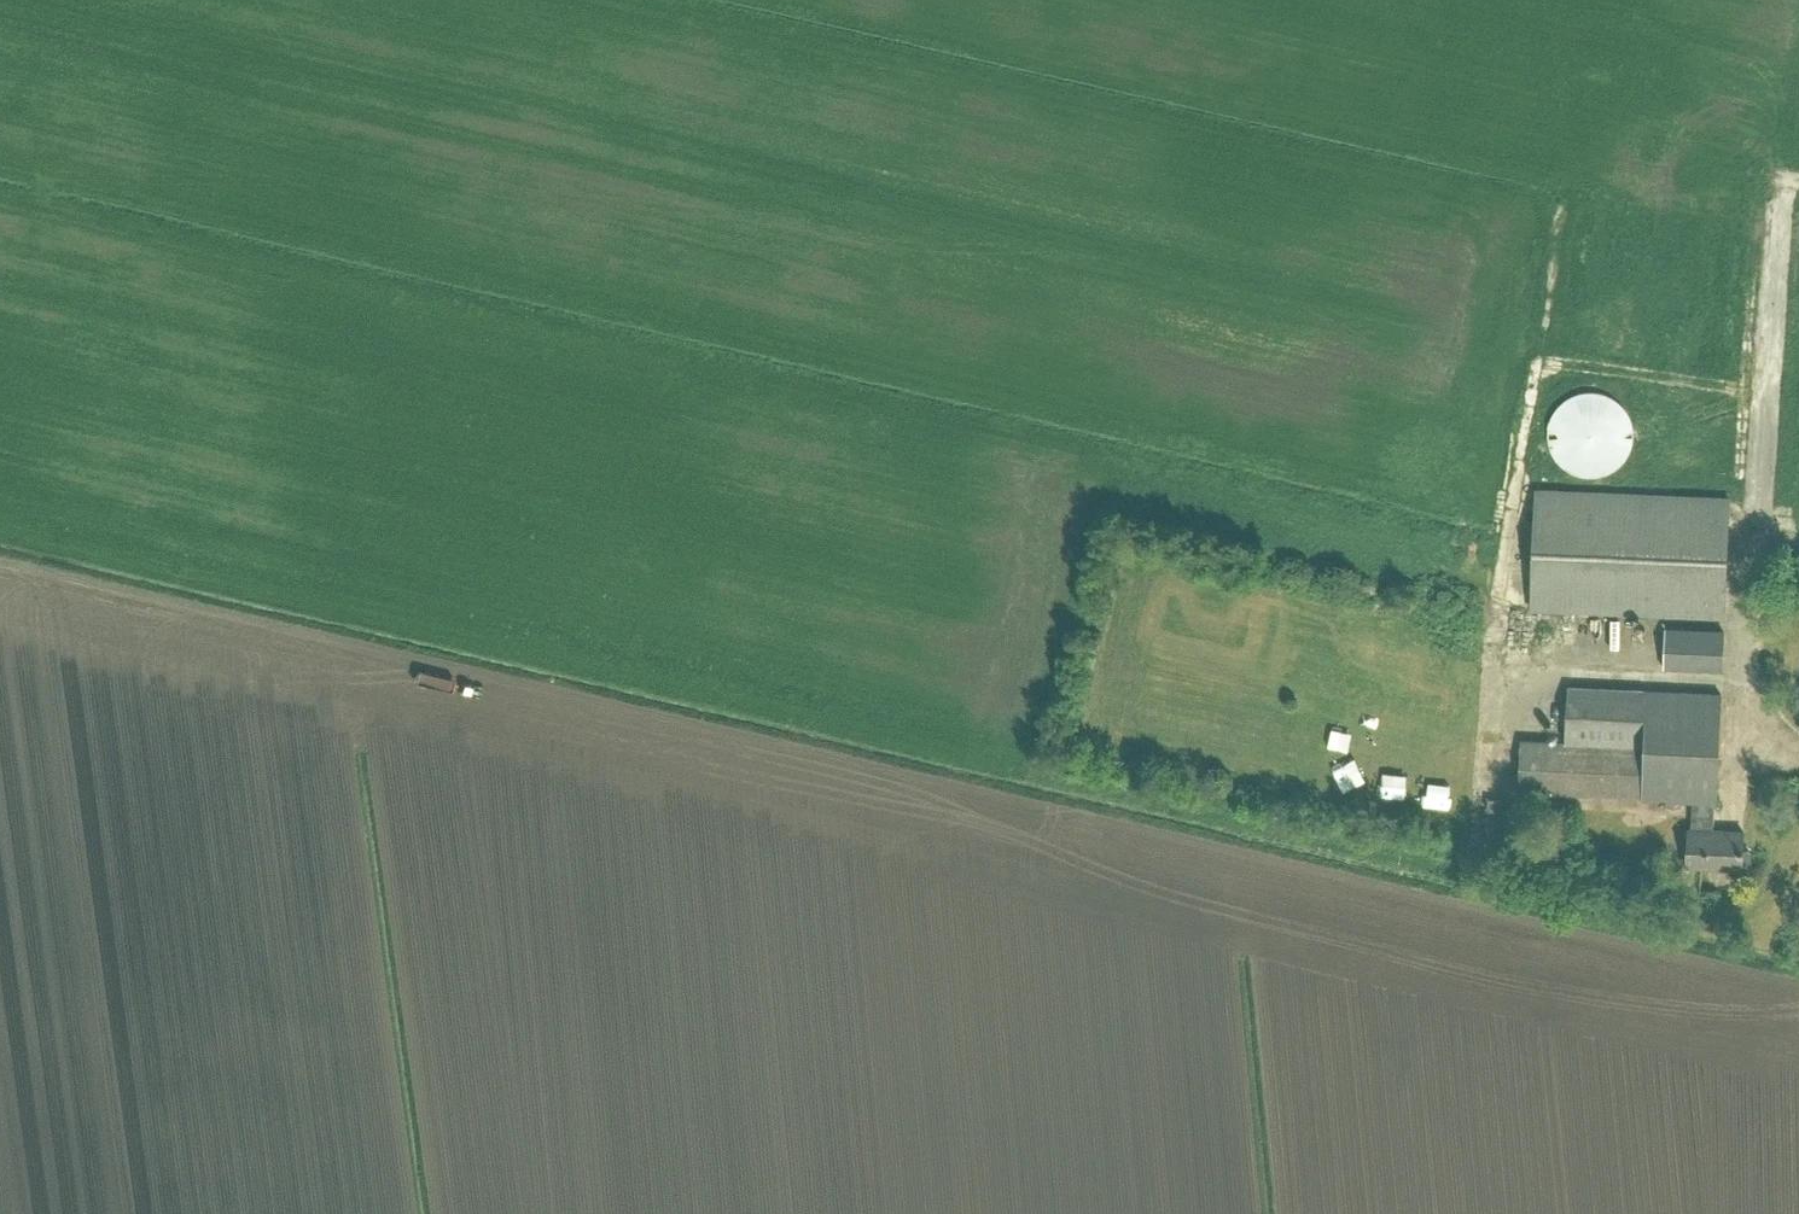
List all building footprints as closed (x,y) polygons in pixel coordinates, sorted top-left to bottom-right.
[(1546,428),(1546,434),(1546,439),(1547,445),(1549,450),(1552,455),(1555,460),(1558,464),(1563,468),(1567,471),(1572,473),(1578,475),(1583,476),(1589,477),(1595,476),(1600,475),(1605,473),(1611,471),(1615,468),(1619,464),(1623,460),(1626,455),(1629,450),(1631,445),(1632,439),(1632,434),(1632,428),(1631,423),(1629,417),(1626,412),(1623,407),(1619,403),(1615,399),(1611,396),(1605,394),(1600,392),(1595,391),(1589,391),(1583,391),(1578,392),(1572,394),(1567,396),(1563,399),(1558,403),(1555,407),(1552,412),(1549,417),(1547,422),(1546,428)] [(1726,617),(1731,495),(1536,487),(1531,609),(1726,617)] [(1610,617),(1612,639),(1630,638),(1628,616),(1610,617)] [(1663,667),(1724,670),(1726,628),(1665,625),(1663,667)] [(1567,689),(1565,743),(1528,742),(1526,793),(1645,796),(1645,801),(1693,803),(1693,827),(1689,827),(1688,865),(1744,866),(1744,864),(1749,864),(1753,862),(1753,852),(1749,850),(1744,850),(1745,829),(1718,828),(1722,693),(1567,689)]
